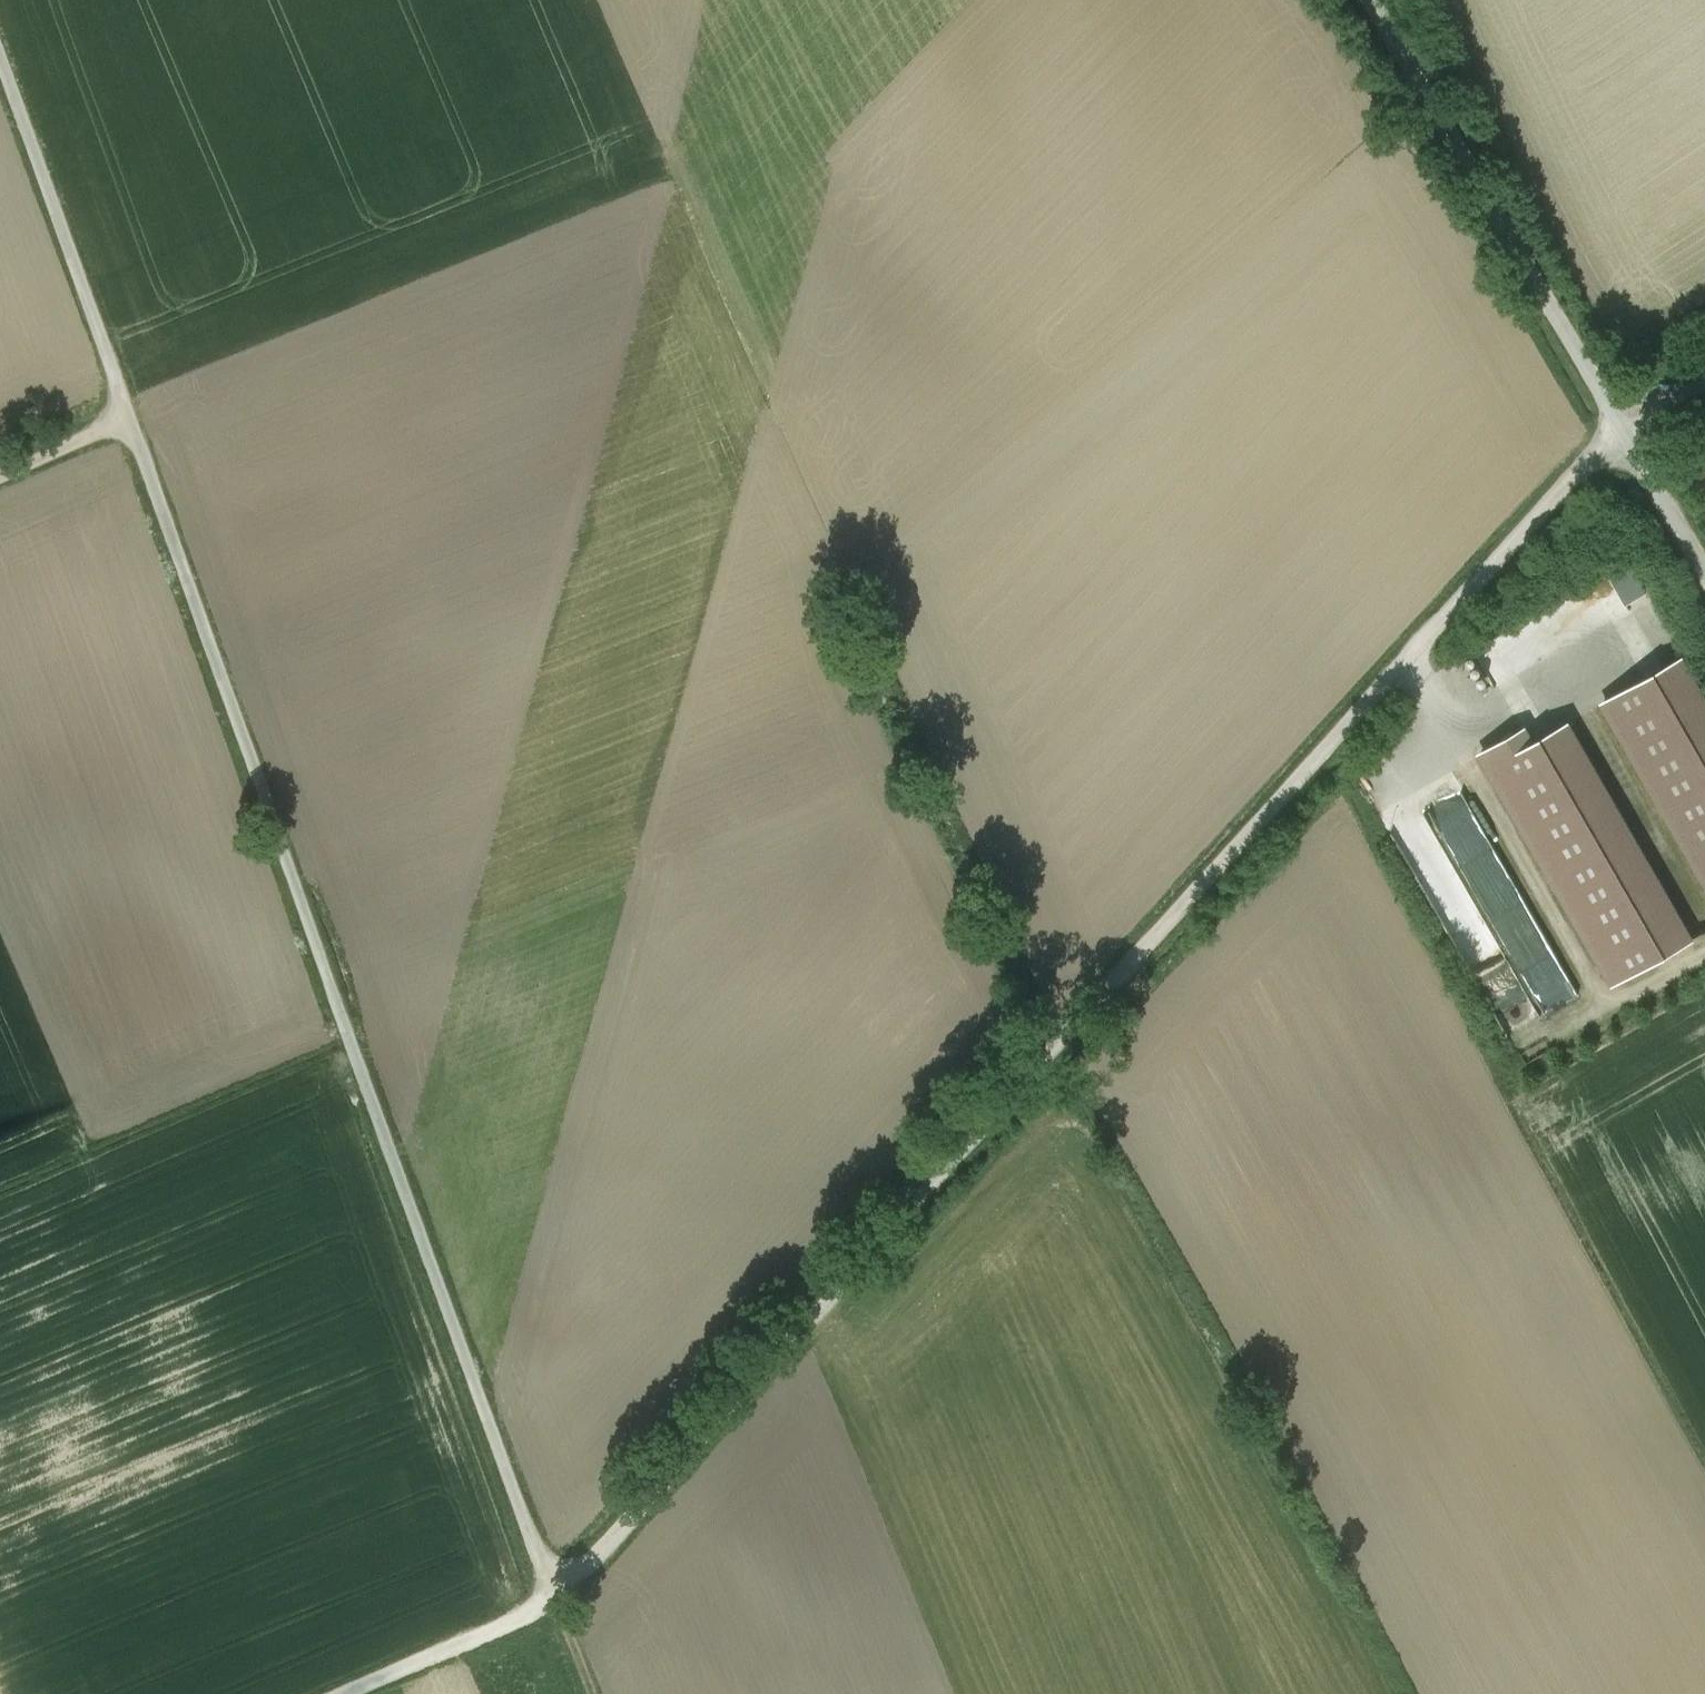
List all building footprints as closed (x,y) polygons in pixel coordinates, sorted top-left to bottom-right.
[(1624,603),(1646,591),(1628,559),(1607,571),(1624,603)] [(1704,877),(1704,697),(1683,659),(1606,703),(1704,877)] [(1693,936),(1569,723),(1490,769),(1613,982),(1693,936)]
